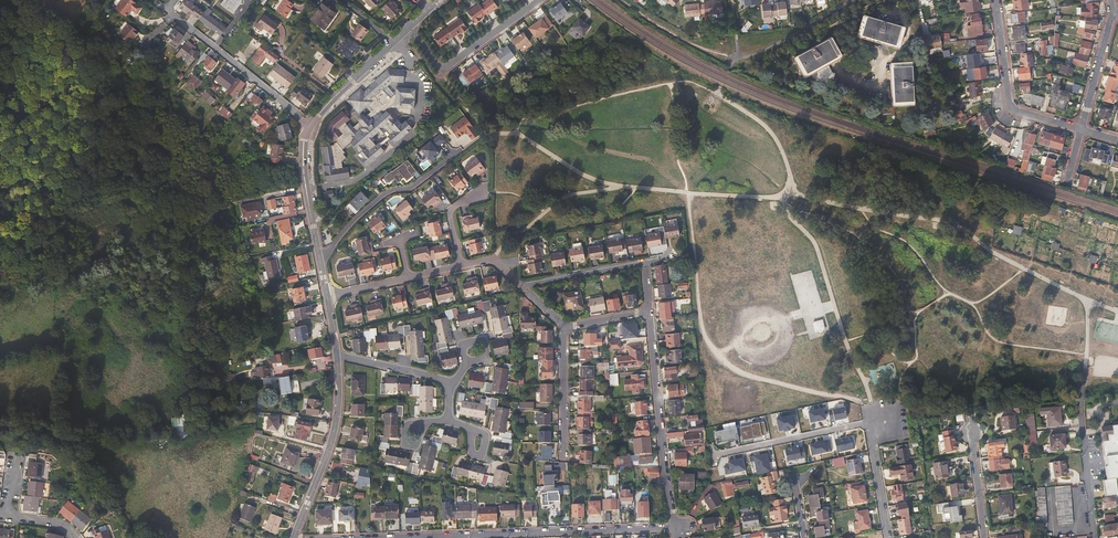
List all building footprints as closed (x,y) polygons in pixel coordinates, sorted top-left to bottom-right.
[(135,0),(121,0),(116,6),(127,15),(132,9),(138,14),(143,7),(135,0)] [(194,0),(184,0),(179,6),(191,16),(192,14),(199,19),(207,10),(194,0)] [(243,0),(222,0),(220,3),(235,14),(245,1),(243,0)] [(290,0),(283,0),(276,9),(286,16),(295,4),(290,0)] [(394,0),(389,0),(382,6),(392,18),(402,9),(394,0)] [(480,5),(486,13),(486,14),(487,15),(498,7),(493,0),(487,0),(480,5)] [(960,6),(964,6),(965,13),(977,12),(981,11),(980,6),(979,6),(978,3),(978,0),(959,0),(960,6)] [(1015,6),(1014,6),(1014,11),(1027,9),(1026,0),(1014,0),(1015,6)] [(324,26),(336,11),(324,2),(312,17),(324,26)] [(568,12),(560,2),(549,9),(556,20),(568,12)] [(709,4),(710,15),(724,13),(723,2),(709,4)] [(779,5),(775,5),(777,17),(788,16),(787,2),(778,3),(779,5)] [(486,13),(479,4),(468,12),(476,23),(480,20),(479,19),(486,14),(486,13)] [(687,6),(688,17),(702,16),(700,4),(687,6)] [(777,17),(775,5),(772,6),(771,4),(764,4),(765,18),(777,17)] [(1080,16),(1097,17),(1097,13),(1096,13),(1096,6),(1086,6),(1086,8),(1081,8),(1080,16)] [(207,10),(199,19),(220,35),(229,25),(208,8),(207,10)] [(977,12),(965,13),(966,17),(970,16),(971,25),(968,26),(969,37),(972,36),(983,35),(980,19),(979,19),(979,14),(977,15),(977,12)] [(1025,21),(1024,12),(1010,13),(1012,23),(1025,21)] [(271,34),(279,23),(265,13),(257,24),(271,34)] [(533,24),(528,28),(535,38),(549,28),(548,28),(553,24),(546,16),(542,19),(542,18),(537,22),(537,23),(534,25),(533,24)] [(590,26),(579,17),(571,27),(583,36),(590,26)] [(901,26),(867,17),(861,35),(896,45),(901,26)] [(468,29),(460,18),(446,28),(452,37),(453,38),(460,32),(462,31),(463,32),(468,29)] [(370,28),(360,21),(351,33),(361,40),(370,28)] [(1085,21),(1085,28),(1096,30),(1097,23),(1085,21)] [(139,32),(129,22),(119,32),(130,42),(139,32)] [(1014,40),(1017,40),(1026,39),(1024,25),(1012,27),(1014,40)] [(168,33),(178,41),(184,34),(175,26),(168,33)] [(452,37),(446,28),(434,37),(440,46),(452,37)] [(1085,30),(1083,37),(1092,39),(1094,32),(1085,30)] [(511,39),(518,49),(529,41),(523,32),(518,36),(516,38),(514,36),(511,39)] [(949,35),(941,36),(942,44),(950,43),(949,35)] [(349,58),(360,44),(349,36),(338,50),(349,58)] [(926,49),(941,46),(940,36),(934,37),(934,36),(930,37),(930,38),(929,38),(929,36),(924,37),(926,49)] [(988,50),(987,38),(975,40),(977,52),(988,50)] [(837,56),(828,39),(798,56),(807,73),(837,56)] [(1026,39),(1017,40),(1017,43),(1015,44),(1017,54),(1025,53),(1024,42),(1027,42),(1026,39)] [(189,67),(202,51),(188,40),(175,55),(189,67)] [(1042,51),(1051,49),(1050,45),(1047,46),(1046,41),(1041,41),(1042,51)] [(1091,43),(1082,41),(1079,52),(1088,54),(1091,43)] [(251,59),(259,64),(265,56),(274,62),(280,55),(262,43),(251,59)] [(499,51),(495,53),(504,65),(508,62),(507,61),(514,55),(508,46),(504,50),(500,52),(499,51)] [(505,75),(509,72),(504,65),(495,53),(494,52),(489,56),(489,57),(485,60),(485,59),(484,58),(479,61),(487,72),(496,66),(501,72),(502,71),(505,75)] [(1032,53),(1020,55),(1021,63),(1019,63),(1020,68),(1028,66),(1033,66),(1032,53)] [(202,62),(210,69),(217,61),(209,54),(202,62)] [(1087,57),(1078,54),(1076,65),(1085,67),(1087,57)] [(323,76),(333,63),(323,55),(313,69),(323,76)] [(278,63),(269,74),(287,88),(296,76),(278,63)] [(1072,66),(1062,63),(1059,72),(1070,75),(1072,66)] [(483,74),(476,64),(463,73),(470,83),(483,74)] [(987,76),(986,64),(973,66),(974,78),(987,76)] [(914,101),(912,66),(893,67),(895,102),(914,101)] [(1030,78),(1028,66),(1020,68),(1018,68),(1019,79),(1030,78)] [(237,78),(223,67),(215,78),(228,89),(237,78)] [(359,90),(346,102),(358,115),(365,109),(370,114),(365,118),(364,118),(359,123),(359,124),(353,129),(349,125),(347,127),(343,122),(348,119),(342,113),(329,125),(328,126),(328,128),(327,129),(326,130),(326,132),(325,133),(325,135),(325,136),(324,138),(324,140),(324,142),(324,144),(325,146),(326,149),(326,150),(327,152),(328,154),(333,160),(334,159),(336,161),(332,165),(322,167),(326,183),(349,177),(346,167),(341,168),(340,163),(345,159),(342,155),(344,154),(341,151),(349,143),(358,154),(356,155),(359,159),(358,160),(365,168),(383,152),(377,146),(376,144),(374,143),(371,140),(373,138),(370,135),(376,130),(379,133),(382,130),(386,135),(388,133),(390,135),(388,137),(393,143),(411,127),(404,119),(400,123),(396,119),(394,120),(387,112),(384,109),(392,103),(389,100),(382,91),(391,84),(403,84),(403,71),(386,71),(367,87),(368,89),(362,94),(359,90)] [(187,82),(195,89),(202,81),(194,74),(187,82)] [(246,82),(238,76),(237,78),(228,89),(227,91),(235,97),(246,82)] [(1114,81),(1115,79),(1108,77),(1104,90),(1106,90),(1115,93),(1117,82),(1114,81)] [(967,83),(971,96),(983,93),(980,79),(967,83)] [(1023,89),(1023,91),(1029,91),(1028,83),(1020,84),(1020,89),(1023,89)] [(307,105),(314,95),(300,84),(292,95),(307,105)] [(1053,84),(1052,88),(1047,106),(1065,111),(1070,93),(1059,90),(1060,86),(1053,84)] [(1115,93),(1106,90),(1103,100),(1114,103),(1116,93),(1115,93)] [(211,103),(215,98),(206,91),(202,97),(211,103)] [(400,109),(414,110),(414,92),(395,91),(395,95),(394,101),(394,105),(394,106),(400,106),(400,109)] [(260,104),(264,99),(255,92),(251,98),(260,104)] [(1042,98),(1028,93),(1022,94),(1024,99),(1027,100),(1027,101),(1040,105),(1042,98)] [(395,95),(389,100),(392,103),(384,109),(387,112),(394,109),(400,109),(400,106),(394,106),(394,105),(394,101),(395,95)] [(276,114),(263,105),(253,119),(261,124),(258,128),(263,132),(276,114)] [(229,118),(233,113),(224,106),(220,112),(229,118)] [(1098,117),(1108,120),(1112,110),(1101,107),(1098,117)] [(961,110),(954,111),(956,122),(963,121),(967,119),(966,114),(962,115),(961,110)] [(985,131),(993,124),(988,113),(979,118),(985,131)] [(976,118),(975,116),(965,121),(967,124),(976,118)] [(472,140),(479,135),(465,117),(450,129),(457,138),(464,134),(467,134),(472,140)] [(289,121),(277,124),(281,139),(293,136),(289,121)] [(1000,143),(1005,135),(995,128),(990,137),(990,138),(1000,144),(1000,143)] [(936,135),(936,131),(924,134),(925,140),(937,144),(938,139),(933,137),(933,138),(929,137),(936,135)] [(1064,138),(1052,134),(1042,131),(1039,142),(1049,146),(1061,149),(1064,138)] [(376,144),(377,146),(388,137),(390,135),(388,133),(386,135),(376,144)] [(445,141),(439,133),(415,152),(419,159),(424,155),(427,159),(432,155),(434,156),(439,152),(436,148),(445,141)] [(1036,135),(1028,133),(1025,143),(1024,142),(1022,148),(1023,149),(1025,150),(1025,149),(1028,150),(1031,151),(1032,148),(1036,135)] [(1000,143),(1000,144),(1009,150),(1012,139),(1005,135),(1000,143)] [(284,144),(273,142),(271,156),(282,158),(284,144)] [(1096,159),(1100,160),(1103,149),(1095,146),(1094,148),(1091,147),(1089,155),(1097,157),(1096,159)] [(1028,161),(1030,157),(1026,156),(1023,168),(1021,167),(1020,173),(1021,173),(1025,174),(1027,167),(1028,161)] [(1047,166),(1053,168),(1055,160),(1047,157),(1044,165),(1047,166)] [(480,175),(486,170),(477,159),(472,162),(469,162),(467,164),(467,166),(464,168),(470,176),(475,172),(476,174),(478,172),(480,175)] [(407,160),(392,172),(391,171),(385,176),(386,177),(382,180),(385,184),(389,181),(390,183),(396,178),(399,182),(405,178),(407,181),(413,177),(411,174),(415,171),(407,160)] [(1036,163),(1028,161),(1027,167),(1025,174),(1032,177),(1036,163)] [(1053,168),(1047,166),(1043,179),(1051,181),(1052,176),(1053,176),(1055,169),(1053,168)] [(464,184),(467,181),(461,173),(450,182),(457,192),(462,188),(464,187),(465,186),(464,184)] [(1090,176),(1082,174),(1079,185),(1083,186),(1082,189),(1086,190),(1090,176)] [(442,202),(434,191),(422,200),(427,208),(431,205),(432,207),(434,205),(436,207),(442,202)] [(361,192),(350,203),(357,210),(368,199),(361,192)] [(285,204),(296,203),(294,193),(284,195),(285,204)] [(275,198),(266,200),(268,209),(277,207),(275,198)] [(263,212),(261,201),(241,204),(243,217),(247,216),(248,220),(250,219),(251,221),(255,221),(254,217),(260,216),(260,213),(263,212)] [(410,214),(409,213),(413,210),(406,202),(394,210),(403,222),(409,218),(408,216),(410,214)] [(283,205),(284,213),(297,212),(296,203),(285,204),(283,205)] [(381,229),(385,226),(377,216),(367,224),(372,231),(375,229),(377,232),(378,231),(381,229)] [(481,228),(478,219),(474,220),(473,218),(470,219),(470,216),(462,217),(465,231),(481,228)] [(290,218),(277,221),(281,241),(294,238),(290,218)] [(439,224),(439,221),(427,224),(428,230),(439,224)] [(679,240),(677,227),(676,223),(663,225),(664,230),(666,240),(669,240),(669,242),(679,240)] [(439,235),(438,232),(441,231),(441,230),(440,227),(439,224),(428,230),(430,238),(439,235)] [(1020,235),(1022,226),(1014,224),(1012,233),(1020,235)] [(252,243),(266,240),(264,229),(250,232),(252,243)] [(660,245),(658,233),(645,235),(647,245),(650,245),(651,247),(660,245)] [(484,252),(481,238),(471,240),(472,244),(470,244),(470,246),(471,249),(472,254),(484,252)] [(642,250),(639,238),(626,240),(628,250),(631,250),(632,252),(642,250)] [(373,253),(372,246),(369,246),(368,244),(367,244),(366,239),(356,241),(359,256),(373,253)] [(622,250),(620,239),(607,241),(609,251),(612,251),(613,252),(622,250)] [(1051,249),(1058,250),(1059,243),(1052,242),(1051,249)] [(542,258),(539,244),(527,246),(529,257),(530,256),(531,260),(539,258),(542,258)] [(450,257),(447,245),(428,249),(430,261),(436,260),(436,258),(439,257),(440,259),(441,259),(444,258),(450,257)] [(603,257),(601,245),(588,247),(590,258),(593,257),(594,259),(603,257)] [(428,249),(427,247),(413,251),(415,260),(419,259),(419,260),(422,260),(423,263),(430,261),(428,249)] [(585,259),(582,247),(569,250),(571,260),(574,259),(575,261),(585,259)] [(566,264),(564,252),(550,255),(550,256),(552,264),(556,264),(556,266),(566,264)] [(310,269),(307,253),(296,256),(299,272),(310,269)] [(274,259),(272,254),(261,257),(262,261),(264,261),(268,279),(278,277),(278,278),(281,278),(277,259),(274,259)] [(382,266),(394,257),(389,258),(386,259),(385,259),(385,261),(381,262),(382,266)] [(396,268),(394,257),(382,266),(383,272),(396,268)] [(542,272),(539,258),(531,260),(529,260),(529,264),(527,264),(529,274),(542,272)] [(375,273),(372,262),(359,265),(361,274),(365,273),(365,275),(367,275),(370,274),(375,273)] [(356,278),(352,264),(346,265),(344,264),(341,265),(340,267),(336,268),(338,277),(344,276),(345,277),(348,276),(349,279),(356,278)] [(667,282),(666,269),(667,269),(666,264),(660,265),(656,266),(657,275),(658,279),(658,283),(667,282)] [(791,274),(808,339),(830,334),(813,269),(791,274)] [(298,274),(288,276),(289,282),(299,280),(298,274)] [(498,284),(496,276),(491,277),(488,278),(487,278),(487,281),(483,282),(485,287),(498,284)] [(479,288),(477,277),(469,279),(469,282),(467,282),(467,284),(462,285),(464,292),(479,288)] [(453,294),(451,283),(443,285),(444,288),(441,288),(442,290),(436,292),(437,298),(453,294)] [(671,296),(670,283),(658,284),(659,297),(671,296)] [(305,299),(303,287),(291,289),(294,301),(305,299)] [(432,299),(429,288),(422,290),(422,293),(419,293),(420,295),(415,296),(417,303),(432,299)] [(580,291),(564,294),(565,303),(573,301),(575,309),(583,307),(580,291)] [(615,299),(607,301),(609,310),(620,308),(617,294),(615,294),(615,299)] [(637,305),(635,294),(623,297),(625,305),(628,304),(628,307),(637,305)] [(407,305),(405,297),(401,298),(401,296),(399,296),(397,297),(391,298),(393,308),(407,305)] [(606,309),(604,297),(590,300),(592,312),(606,309)] [(383,310),(380,300),(372,301),(373,304),(370,304),(370,306),(366,307),(368,314),(383,310)] [(482,322),(481,313),(485,312),(491,311),(493,319),(496,330),(502,329),(503,335),(502,335),(503,341),(493,343),(496,354),(508,351),(506,340),(513,339),(512,333),(513,333),(511,326),(507,327),(505,317),(502,306),(492,308),(490,301),(482,302),(478,304),(479,311),(470,313),(458,315),(456,308),(451,309),(445,310),(446,318),(436,321),(440,342),(436,343),(438,355),(442,354),(444,366),(457,363),(454,351),(449,353),(446,341),(452,339),(447,320),(453,319),(458,318),(460,327),(472,324),(482,322)] [(672,317),(671,312),(670,312),(669,302),(659,303),(660,314),(661,314),(661,318),(662,318),(670,317),(672,317)] [(362,315),(360,304),(353,306),(354,309),(351,310),(351,311),(345,313),(347,319),(362,315)] [(296,319),(309,317),(308,313),(313,312),(312,308),(308,308),(307,305),(295,307),(296,319)] [(671,329),(670,317),(662,318),(663,330),(671,329)] [(636,323),(622,324),(623,339),(637,337),(636,323)] [(307,324),(296,326),(298,341),(310,339),(307,324)] [(410,333),(410,325),(404,326),(397,326),(398,334),(388,335),(377,336),(376,328),(370,329),(370,331),(364,331),(364,339),(353,340),(354,352),(366,351),(365,341),(371,341),(371,339),(376,338),(377,348),(389,347),(399,346),(399,336),(405,336),(410,335),(412,357),(418,356),(418,362),(428,361),(428,355),(423,356),(421,332),(410,333)] [(541,331),(541,343),(552,343),(552,335),(551,335),(551,331),(546,331),(546,326),(536,327),(536,331),(541,331)] [(596,346),(596,333),(591,333),(591,335),(584,335),(584,347),(596,346)] [(672,334),(662,335),(663,345),(672,345),(672,334)] [(323,356),(322,346),(308,348),(310,358),(323,356)] [(597,355),(597,346),(596,346),(584,347),(582,347),(578,347),(578,350),(581,350),(581,359),(585,359),(585,361),(591,361),(591,355),(597,355)] [(552,360),(552,348),(539,348),(538,360),(542,360),(552,360)] [(636,350),(633,350),(635,366),(641,366),(640,361),(643,360),(641,348),(636,348),(636,350)] [(668,348),(668,355),(666,355),(666,362),(681,362),(681,348),(668,348)] [(281,362),(280,353),(267,355),(268,364),(281,362)] [(552,378),(552,360),(542,360),(542,378),(552,378)] [(504,391),(506,382),(508,370),(513,371),(514,365),(504,363),(503,369),(497,369),(495,380),(494,384),(488,383),(482,382),(483,376),(471,374),(469,386),(481,388),(481,392),(486,393),(493,393),(493,390),(504,391)] [(609,375),(608,363),(599,363),(599,371),(605,371),(605,380),(609,379),(609,375)] [(252,381),(272,378),(270,365),(255,368),(256,371),(251,372),(252,381)] [(677,377),(676,366),(665,367),(666,378),(677,377)] [(594,380),(594,367),(580,367),(581,380),(591,380),(594,380)] [(618,386),(617,374),(609,375),(609,379),(610,386),(618,386)] [(631,380),(624,380),(625,390),(632,390),(633,394),(640,393),(639,388),(645,388),(644,378),(645,378),(645,375),(631,376),(631,380)] [(289,376),(279,377),(282,394),(292,392),(289,376)] [(364,377),(352,377),(352,395),(363,395),(364,377)] [(408,390),(408,379),(397,379),(387,379),(387,384),(381,384),(381,394),(387,394),(387,390),(397,390),(408,390)] [(591,380),(581,380),(581,393),(591,393),(591,380)] [(552,402),(552,384),(541,384),(541,402),(552,402)] [(679,399),(678,384),(668,384),(669,400),(679,399)] [(431,412),(431,400),(432,388),(421,388),(421,385),(413,385),(413,395),(420,395),(420,399),(420,407),(415,407),(415,416),(421,416),(421,412),(431,412)] [(771,387),(770,396),(797,400),(798,391),(771,387)] [(497,409),(498,400),(492,399),(486,398),(485,406),(475,405),(464,402),(465,394),(459,393),(458,403),(463,404),(461,414),(473,416),(483,418),(485,408),(491,409),(497,410),(494,422),(493,430),(502,432),(501,438),(503,438),(501,444),(496,443),(494,454),(506,457),(508,446),(511,446),(512,440),(511,439),(512,434),(504,432),(506,424),(508,411),(497,409)] [(590,413),(590,396),(578,396),(578,413),(588,413),(590,413)] [(320,417),(321,399),(313,398),(308,399),(307,415),(320,417)] [(681,414),(679,399),(669,400),(670,415),(681,414)] [(646,403),(638,403),(639,412),(647,411),(646,403)] [(848,405),(833,408),(835,420),(850,417),(848,405)] [(364,418),(364,406),(352,406),(352,418),(364,418)] [(406,472),(412,474),(418,475),(420,468),(430,471),(433,460),(436,449),(440,450),(442,445),(443,442),(454,445),(457,433),(445,430),(443,439),(433,436),(432,442),(430,448),(425,447),(422,458),(420,465),(414,464),(407,462),(409,454),(398,452),(389,450),(390,444),(388,444),(388,436),(397,437),(397,426),(397,417),(402,417),(403,407),(397,407),(397,415),(385,415),(385,426),(385,436),(378,436),(378,443),(380,443),(379,449),(387,451),(385,462),(396,464),(407,465),(406,472)] [(1040,409),(1040,415),(1047,414),(1048,427),(1062,425),(1060,408),(1040,409)] [(824,409),(809,412),(810,424),(826,422),(824,409)] [(588,430),(588,413),(578,413),(577,413),(577,430),(587,430),(588,430)] [(550,426),(550,414),(537,414),(537,426),(550,426)] [(704,430),(703,422),(701,422),(701,420),(698,420),(698,415),(687,416),(688,422),(692,422),(693,431),(704,430)] [(1014,416),(1001,418),(1003,431),(1016,430),(1014,416)] [(187,438),(187,430),(183,430),(183,417),(172,417),(173,434),(179,434),(179,438),(187,438)] [(1036,432),(1035,417),(1026,418),(1027,433),(1036,432)] [(792,419),(776,421),(778,433),(794,431),(792,419)] [(306,438),(307,432),(310,432),(312,422),(302,420),(301,421),(297,420),(296,425),(299,426),(297,436),(306,438)] [(648,426),(648,421),(637,422),(638,431),(634,431),(635,437),(651,435),(650,426),(648,426)] [(764,423),(739,428),(742,440),(767,435),(764,423)] [(1116,479),(1117,479),(1117,425),(1110,427),(1101,428),(1103,442),(1104,442),(1107,467),(1105,467),(1107,480),(1103,481),(1105,498),(1103,499),(1114,498),(1117,497),(1117,493),(1116,479)] [(363,430),(352,428),(350,438),(366,442),(367,437),(362,435),(363,430)] [(737,428),(714,431),(716,444),(739,440),(737,428)] [(590,446),(590,436),(587,436),(587,430),(577,430),(577,442),(578,442),(578,446),(590,446)] [(956,448),(953,430),(943,432),(944,443),(942,444),(944,452),(958,449),(958,447),(956,448)] [(1038,448),(1036,432),(1027,433),(1027,434),(1029,453),(1029,460),(1037,459),(1036,449),(1038,448)] [(699,434),(688,435),(689,446),(700,445),(699,434)] [(854,435),(839,437),(841,449),(856,447),(854,435)] [(1064,435),(1050,436),(1051,450),(1065,448),(1064,435)] [(650,454),(649,437),(633,439),(635,455),(650,454)] [(829,441),(810,444),(812,457),(831,453),(829,441)] [(1001,456),(1000,448),(1005,447),(1004,443),(987,445),(988,457),(999,456),(1001,456)] [(800,445),(784,448),(786,460),(801,457),(800,445)] [(299,452),(287,446),(280,462),(293,467),(299,452)] [(551,458),(551,447),(542,447),(541,456),(536,456),(536,461),(549,462),(549,458),(551,458)] [(687,466),(686,452),(690,451),(690,448),(674,450),(676,467),(687,466)] [(351,466),(354,450),(343,449),(342,454),(344,455),(342,464),(344,465),(351,466)] [(908,449),(896,451),(898,464),(910,462),(908,449)] [(590,464),(591,452),(581,451),(580,464),(584,464),(590,464)] [(770,451),(748,455),(751,471),(776,467),(775,460),(771,461),(770,451)] [(653,463),(652,454),(650,454),(635,455),(614,458),(614,466),(618,466),(632,467),(631,461),(639,461),(640,464),(653,463)] [(862,474),(859,460),(857,460),(856,455),(833,459),(835,469),(844,467),(843,465),(847,464),(850,476),(862,474)] [(739,456),(720,460),(722,472),(742,469),(739,456)] [(1005,469),(1004,460),(999,461),(999,456),(988,457),(990,471),(1005,469)] [(26,461),(29,462),(28,477),(42,478),(43,463),(36,462),(36,459),(27,458),(26,461)] [(1066,461),(1054,462),(1055,478),(1066,477),(1065,466),(1066,466),(1066,461)] [(946,462),(934,464),(936,479),(948,477),(946,462)] [(249,463),(244,478),(248,479),(248,480),(253,481),(256,472),(257,472),(259,466),(252,464),(249,463)] [(342,473),(344,465),(342,464),(341,464),(333,463),(331,471),(342,473)] [(483,475),(484,469),(473,466),(461,463),(459,468),(454,467),(451,477),(457,478),(458,474),(470,478),(481,481),(480,484),(486,486),(486,485),(492,487),(493,483),(504,486),(507,473),(496,471),(495,477),(489,475),(488,476),(483,475)] [(910,466),(890,469),(891,475),(900,474),(901,481),(912,479),(910,466)] [(370,488),(369,470),(360,468),(357,485),(363,486),(370,488)] [(656,489),(656,477),(659,477),(659,469),(648,468),(648,476),(648,489),(656,489)] [(776,492),(774,481),(778,480),(776,471),(768,473),(769,477),(761,478),(763,490),(765,490),(766,494),(776,492)] [(694,475),(680,474),(680,489),(693,490),(694,475)] [(1012,486),(1011,474),(1000,475),(1001,488),(1012,486)] [(42,498),(44,483),(30,481),(28,496),(39,498),(42,498)] [(748,481),(735,483),(736,489),(749,487),(748,481)] [(277,498),(287,502),(293,487),(284,483),(282,487),(280,487),(278,491),(280,492),(277,498)] [(327,488),(325,497),(335,499),(338,485),(328,483),(327,488)] [(734,496),(732,484),(723,486),(724,498),(734,496)] [(962,484),(951,485),(953,497),(964,496),(962,484)] [(903,500),(900,485),(893,486),(894,491),(892,492),(894,500),(896,499),(897,501),(903,500)] [(1073,523),(1070,486),(1056,487),(1059,524),(1073,523)] [(821,511),(819,499),(824,498),(822,488),(813,489),(814,495),(808,496),(812,517),(818,516),(819,527),(814,528),(816,537),(825,536),(824,530),(830,529),(826,510),(821,511)] [(1047,525),(1045,488),(1038,489),(1041,525),(1047,525)] [(629,490),(621,491),(621,502),(633,501),(632,495),(630,495),(629,490)] [(863,490),(849,493),(850,497),(847,497),(849,506),(865,503),(863,490)] [(612,491),(606,491),(606,509),(617,508),(617,507),(619,507),(618,502),(617,502),(616,494),(612,494),(612,491)] [(560,502),(559,494),(558,495),(558,492),(552,492),(547,492),(547,503),(560,502)] [(721,505),(714,492),(704,498),(712,511),(721,505)] [(268,499),(274,502),(276,495),(270,493),(268,499)] [(1013,513),(1011,495),(998,497),(1000,515),(1008,514),(1013,513)] [(38,507),(39,498),(28,496),(25,496),(24,511),(41,513),(42,507),(38,507)] [(1115,507),(1114,498),(1103,499),(1104,508),(1115,507)] [(789,522),(786,500),(773,502),(773,510),(769,510),(769,517),(774,516),(775,523),(789,522)] [(969,512),(968,500),(961,501),(962,508),(957,508),(958,513),(969,512)] [(71,522),(80,511),(68,502),(59,513),(71,522)] [(599,502),(589,502),(589,514),(600,514),(599,502)] [(448,503),(442,503),(443,521),(447,521),(447,520),(447,519),(452,519),(456,518),(455,506),(449,506),(448,503)] [(908,514),(906,506),(907,505),(907,503),(896,505),(897,507),(896,508),(897,514),(899,513),(900,516),(908,514)] [(250,523),(256,508),(245,504),(239,519),(250,523)] [(520,515),(520,504),(500,504),(500,516),(515,516),(515,515),(520,515)] [(400,519),(399,505),(385,506),(385,508),(385,519),(400,519)] [(477,518),(476,505),(455,506),(456,518),(456,519),(477,518)] [(583,505),(572,505),(573,517),(584,517),(583,505)] [(536,517),(536,506),(523,506),(524,517),(528,517),(536,517)] [(385,519),(385,508),(371,508),(371,520),(385,519)] [(479,521),(497,520),(497,508),(479,508),(479,516),(479,521)] [(649,518),(649,508),(637,508),(637,511),(634,511),(635,518),(649,518)] [(332,524),(331,510),(316,511),(317,525),(332,524)] [(83,531),(91,520),(80,511),(71,522),(83,531)] [(354,521),(354,511),(338,511),(339,522),(344,522),(350,522),(350,521),(354,521)] [(868,511),(856,513),(858,523),(854,523),(855,530),(859,529),(859,530),(870,529),(868,511)] [(434,523),(434,512),(420,513),(420,522),(424,522),(428,522),(427,523),(434,523)] [(416,513),(407,513),(408,528),(417,527),(416,513)] [(272,514),(265,531),(276,536),(283,519),(272,514)] [(742,518),(743,527),(759,524),(757,515),(742,518)] [(713,518),(703,520),(704,531),(715,530),(713,518)] [(909,519),(898,520),(901,535),(912,533),(909,519)] [(1103,528),(1104,537),(1116,537),(1115,535),(1117,535),(1117,524),(1114,525),(1114,522),(1106,523),(1106,527),(1103,528)] [(15,530),(10,529),(10,531),(0,529),(0,537),(14,537),(15,530)]
